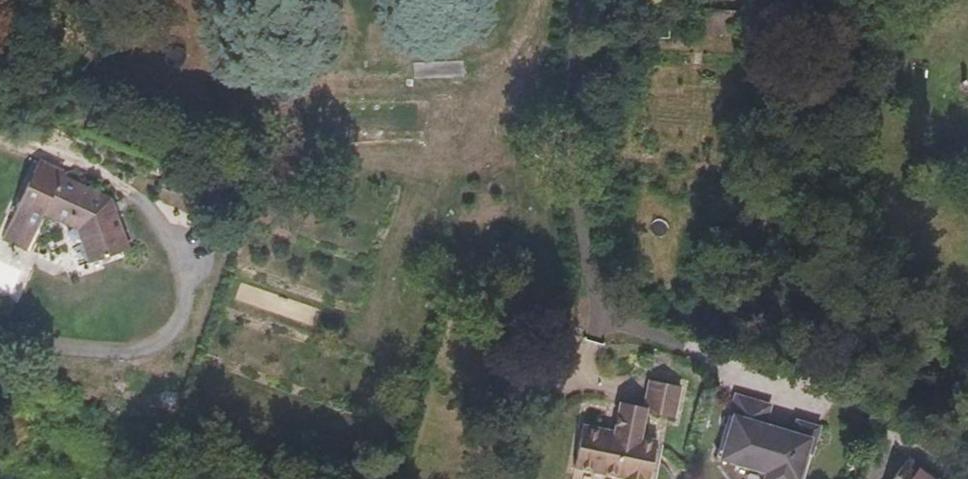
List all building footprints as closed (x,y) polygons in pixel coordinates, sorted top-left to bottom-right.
[(64,171),(39,160),(2,238),(28,249),(47,208),(75,219),(88,261),(128,248),(111,197),(62,174),(64,171)] [(574,472),(616,478),(650,478),(657,444),(640,440),(645,415),(674,419),(680,388),(649,383),(644,410),(620,406),(615,436),(582,430),(574,472)] [(736,398),(731,418),(728,417),(716,458),(768,473),(766,478),(798,478),(806,452),(811,453),(817,429),(798,423),(794,436),(763,427),(768,407),(736,398)] [(906,459),(891,478),(933,478),(906,459)]
